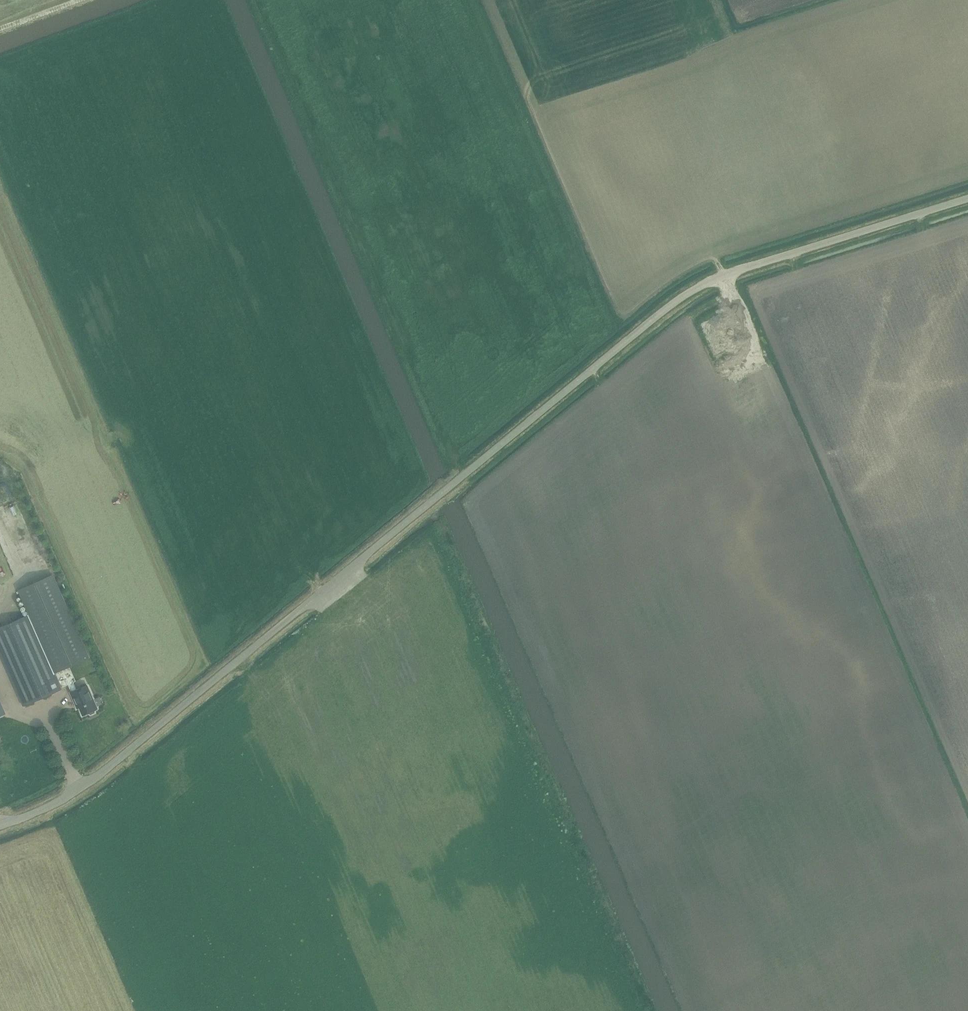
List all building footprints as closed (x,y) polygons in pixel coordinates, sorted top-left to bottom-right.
[(11,482),(3,483),(5,492),(13,490),(11,482)] [(68,684),(71,691),(70,692),(74,701),(76,701),(82,715),(88,712),(90,714),(94,712),(94,710),(97,708),(87,685),(76,689),(73,682),(75,681),(69,666),(88,657),(52,575),(18,590),(29,614),(0,627),(0,654),(23,705),(61,688),(61,687),(68,684)]
